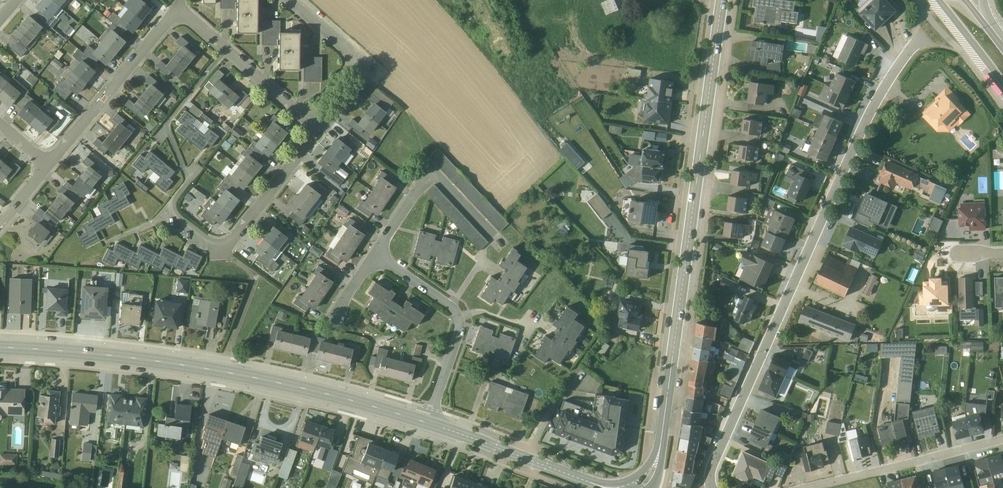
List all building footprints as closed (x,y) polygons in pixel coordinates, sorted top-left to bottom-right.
[(48,25),(52,29),(58,21),(55,19),(62,10),(50,0),(40,0),(34,7),(39,11),(36,14),(48,25)] [(62,10),(70,1),(69,0),(50,0),(62,10)] [(141,20),(151,8),(147,5),(150,1),(149,0),(128,0),(124,6),(141,20)] [(261,22),(262,20),(262,11),(256,11),(257,0),(236,0),(236,8),(236,32),(256,32),(256,22),(261,22)] [(602,3),(607,15),(633,2),(632,0),(608,0),(602,3)] [(788,0),(754,0),(753,6),(757,6),(754,22),(765,24),(765,23),(781,26),(782,21),(797,23),(799,12),(795,11),(796,1),(788,0)] [(876,29),(884,21),(884,22),(888,18),(888,17),(896,10),(886,0),(862,0),(858,4),(860,7),(858,9),(876,29)] [(77,13),(81,17),(89,9),(85,5),(82,8),(81,8),(77,13)] [(112,23),(123,33),(126,29),(131,33),(141,20),(124,6),(116,15),(113,12),(107,19),(112,23)] [(18,26),(35,41),(43,33),(42,32),(48,25),(36,14),(32,19),(27,15),(18,26)] [(99,39),(101,40),(115,52),(125,41),(120,37),(123,33),(112,23),(99,39)] [(68,24),(62,31),(67,36),(68,34),(70,36),(74,31),(72,30),(73,29),(68,24)] [(8,47),(21,57),(27,49),(28,50),(35,42),(35,41),(18,26),(7,39),(12,43),(8,47)] [(298,59),(303,59),(304,56),(304,47),(298,47),(298,32),(278,32),(278,44),(278,69),(298,69),(298,59)] [(864,54),(869,44),(849,35),(849,36),(843,34),(833,56),(838,58),(838,59),(855,66),(861,53),(864,54)] [(181,45),(173,55),(184,65),(193,55),(188,50),(191,45),(180,36),(175,41),(181,45)] [(777,43),(751,40),(748,62),(768,64),(768,63),(782,61),(782,59),(783,59),(784,52),(786,39),(778,37),(777,43)] [(88,45),(82,53),(94,62),(97,58),(105,65),(115,52),(101,40),(93,50),(88,45)] [(67,67),(86,82),(95,70),(91,66),(94,62),(82,53),(77,48),(72,55),(75,58),(67,67)] [(63,54),(58,50),(54,55),(58,59),(63,54)] [(155,65),(172,78),(175,74),(176,75),(184,65),(173,55),(165,64),(159,60),(155,65)] [(49,64),(60,72),(65,66),(54,58),(49,64)] [(805,72),(808,64),(806,62),(796,76),(800,79),(804,72),(805,72)] [(67,95),(71,91),(75,94),(86,82),(67,67),(60,76),(62,77),(56,85),(67,95)] [(629,77),(641,79),(642,70),(630,68),(629,77)] [(207,90),(217,99),(227,88),(218,80),(223,74),(218,69),(203,86),(207,89),(207,90)] [(11,79),(2,72),(1,73),(0,72),(0,93),(11,79)] [(837,72),(831,87),(849,94),(851,90),(852,90),(856,81),(837,72)] [(25,79),(32,85),(37,79),(30,73),(25,79)] [(149,84),(141,93),(154,103),(158,107),(165,98),(163,96),(168,90),(148,74),(143,80),(149,84)] [(26,93),(28,90),(13,77),(11,79),(0,93),(0,99),(8,105),(12,102),(16,105),(26,93)] [(643,98),(672,102),(674,81),(650,78),(649,86),(645,86),(643,98)] [(775,84),(750,81),(747,102),(765,104),(767,92),(769,93),(774,93),(775,84)] [(63,100),(67,95),(56,85),(52,89),(63,100)] [(849,94),(831,87),(825,100),(844,108),(848,99),(847,99),(849,94)] [(227,88),(217,99),(228,108),(232,111),(235,108),(246,95),(247,94),(241,90),(236,96),(227,88)] [(365,113),(377,123),(385,112),(384,111),(392,102),(375,88),(366,99),(372,104),(365,113)] [(947,88),(922,112),(925,114),(922,116),(937,131),(950,131),(957,124),(957,125),(969,114),(956,100),(958,99),(947,88)] [(168,94),(173,98),(177,93),(172,89),(168,94)] [(18,113),(29,123),(40,109),(31,101),(33,99),(26,93),(16,105),(20,108),(18,113)] [(128,99),(123,104),(141,118),(144,114),(145,115),(154,103),(141,93),(133,103),(128,99)] [(251,99),(246,95),(235,108),(240,113),(244,108),(251,99)] [(669,123),(672,102),(643,98),(641,113),(645,113),(644,120),(669,123)] [(194,115),(198,116),(201,112),(202,111),(192,104),(187,110),(194,115)] [(40,109),(29,123),(40,132),(44,128),(48,132),(58,120),(51,114),(49,116),(40,109)] [(195,117),(185,110),(176,120),(180,123),(175,130),(185,138),(188,133),(196,135),(199,131),(197,129),(190,124),(195,117)] [(109,132),(122,142),(130,132),(131,133),(135,128),(116,113),(112,118),(117,122),(109,132)] [(347,124),(359,133),(362,129),(368,134),(377,123),(365,113),(357,123),(351,118),(347,124)] [(262,132),(276,143),(285,132),(281,129),(285,124),(273,114),(265,124),(267,126),(262,132)] [(836,135),(842,122),(825,114),(819,128),(836,135)] [(207,116),(203,120),(209,124),(212,120),(207,116)] [(197,129),(201,122),(195,117),(190,124),(197,129)] [(144,126),(148,131),(157,123),(152,118),(144,126)] [(763,121),(744,118),(742,132),(761,134),(763,121)] [(203,134),(208,128),(207,127),(209,124),(204,120),(201,122),(197,129),(199,131),(203,134)] [(610,131),(623,133),(623,126),(611,125),(610,131)] [(229,131),(238,137),(241,133),(233,126),(229,131)] [(188,133),(185,138),(201,150),(206,143),(210,146),(218,135),(208,128),(203,134),(199,131),(196,135),(188,133)] [(826,160),(836,135),(819,128),(812,142),(806,140),(802,150),(826,160)] [(253,140),(248,147),(260,156),(263,153),(267,155),(276,143),(262,132),(258,130),(255,134),(259,137),(256,141),(253,140)] [(666,141),(667,134),(666,134),(666,133),(644,130),(643,139),(666,141)] [(107,147),(114,153),(122,142),(109,132),(101,142),(96,137),(91,142),(103,152),(107,147)] [(326,149),(341,160),(346,164),(353,156),(350,153),(356,146),(344,136),(340,141),(335,137),(326,149)] [(364,144),(371,149),(376,142),(369,137),(364,144)] [(783,141),(780,149),(789,152),(792,145),(783,141)] [(561,149),(578,168),(585,162),(569,143),(561,149)] [(644,165),(664,168),(664,165),(666,152),(667,150),(659,149),(660,145),(654,144),(654,149),(645,148),(644,155),(639,154),(640,152),(622,149),(621,152),(630,163),(637,164),(644,165)] [(760,146),(741,144),(739,158),(758,160),(760,146)] [(221,147),(219,150),(234,161),(236,158),(221,147)] [(248,147),(235,163),(251,177),(261,164),(257,161),(260,156),(248,147)] [(437,147),(427,156),(431,161),(441,152),(437,147)] [(317,170),(341,187),(347,180),(344,178),(347,173),(337,165),(341,160),(326,149),(316,162),(320,165),(317,170)] [(992,149),(993,158),(1002,157),(1002,149),(992,149)] [(164,162),(149,150),(143,157),(140,154),(131,164),(141,172),(147,166),(150,169),(153,164),(160,166),(164,162)] [(212,156),(218,161),(222,156),(216,151),(212,156)] [(441,152),(431,161),(436,165),(445,156),(441,152)] [(78,176),(91,186),(100,175),(94,170),(97,165),(86,156),(81,161),(86,166),(78,176)] [(445,156),(436,165),(440,169),(449,161),(445,156)] [(0,162),(0,179),(1,180),(5,174),(10,179),(20,167),(15,162),(9,169),(0,161),(0,162)] [(449,161),(440,169),(444,174),(453,165),(449,161)] [(153,164),(150,169),(153,171),(159,176),(154,182),(164,191),(172,181),(168,177),(174,171),(164,162),(160,166),(153,164)] [(886,162),(881,173),(884,175),(881,182),(895,188),(897,183),(912,189),(914,186),(919,188),(920,185),(930,189),(928,193),(931,194),(929,198),(941,203),(947,189),(886,162)] [(225,175),(222,180),(234,189),(237,185),(242,189),(251,177),(235,163),(231,169),(225,175)] [(231,169),(226,164),(220,171),(225,175),(231,169)] [(643,180),(644,165),(637,164),(625,174),(634,184),(639,180),(643,180)] [(804,201),(813,180),(802,175),(805,170),(792,164),(787,174),(796,178),(789,194),(804,201)] [(453,165),(444,174),(448,178),(457,170),(453,165)] [(663,177),(664,168),(644,165),(643,180),(661,182),(662,177),(663,177)] [(758,173),(733,169),(731,183),(750,185),(751,180),(757,180),(758,173)] [(370,190),(385,200),(394,187),(390,184),(393,179),(380,170),(375,178),(377,180),(370,190)] [(457,170),(448,178),(452,183),(462,174),(457,170)] [(159,176),(153,171),(148,177),(154,182),(159,176)] [(462,174),(452,183),(456,187),(466,178),(462,174)] [(66,180),(61,185),(78,199),(81,195),(83,196),(91,186),(78,176),(71,185),(66,180)] [(466,178),(456,187),(461,192),(470,183),(466,178)] [(134,183),(139,187),(142,183),(137,179),(134,183)] [(215,200),(228,211),(237,199),(231,194),(234,189),(222,180),(216,187),(221,191),(215,200)] [(295,195),(314,209),(321,200),(320,199),(326,191),(313,181),(310,186),(305,182),(295,195)] [(115,195),(108,200),(114,211),(129,203),(125,196),(129,193),(123,182),(111,188),(115,195)] [(470,183),(461,192),(465,196),(474,187),(470,183)] [(433,184),(424,192),(428,197),(437,188),(433,184)] [(60,192),(52,201),(64,213),(73,202),(74,203),(78,199),(61,185),(57,190),(60,192)] [(189,191),(202,201),(205,195),(192,186),(189,191)] [(474,187),(465,196),(469,200),(478,192),(474,187)] [(441,193),(437,188),(428,197),(432,201),(441,193)] [(371,211),(376,213),(385,200),(370,190),(363,201),(361,199),(355,207),(368,216),(371,211)] [(478,192),(469,200),(473,205),(482,196),(478,192)] [(441,193),(432,201),(436,206),(445,197),(441,193)] [(589,201),(602,218),(612,211),(598,193),(589,201)] [(327,201),(333,205),(338,198),(332,194),(327,201)] [(287,215),(300,224),(305,217),(307,218),(314,209),(295,195),(286,207),(290,211),(287,215)] [(748,197),(729,195),(728,209),(747,211),(748,197)] [(482,196),(473,205),(477,209),(487,200),(482,196)] [(762,202),(773,207),(776,202),(764,196),(762,202)] [(202,205),(205,208),(200,214),(199,215),(211,225),(215,220),(219,223),(228,211),(215,200),(209,197),(202,205)] [(445,197),(436,206),(440,210),(450,202),(445,197)] [(863,198),(857,211),(870,217),(869,220),(876,222),(877,220),(886,224),(894,207),(884,203),(885,200),(879,198),(876,204),(863,198)] [(659,203),(624,199),(622,213),(627,219),(656,223),(659,203)] [(96,216),(93,218),(99,229),(114,221),(110,214),(114,211),(108,200),(92,208),(96,216)] [(487,200),(477,209),(481,214),(491,205),(487,200)] [(39,207),(34,212),(46,221),(49,218),(56,223),(57,220),(60,223),(67,215),(64,213),(52,201),(44,211),(39,207)] [(450,202),(440,210),(445,215),(454,206),(450,202)] [(984,202),(961,202),(961,207),(959,207),(960,225),(970,225),(970,229),(985,229),(984,202)] [(348,210),(339,204),(334,210),(344,217),(348,210)] [(491,205),(481,214),(486,218),(495,209),(491,205)] [(454,206),(445,215),(449,219),(458,211),(454,206)] [(796,219),(771,208),(764,222),(770,225),(789,233),(791,229),(796,219)] [(495,209),(486,218),(490,222),(499,214),(495,209)] [(458,211),(449,219),(453,223),(462,215),(458,211)] [(35,221),(27,232),(40,242),(44,245),(52,235),(52,234),(55,230),(54,229),(55,229),(46,221),(34,212),(30,217),(35,221)] [(499,214),(490,222),(494,227),(503,218),(499,214)] [(936,233),(941,218),(931,214),(926,230),(936,233)] [(462,215),(453,223),(457,228),(466,219),(462,215)] [(335,234),(336,235),(354,248),(364,233),(359,230),(362,226),(349,217),(344,225),(342,224),(335,234)] [(77,236),(84,248),(99,239),(95,232),(99,229),(93,218),(81,224),(85,231),(81,233),(81,234),(77,236)] [(503,218),(494,227),(498,231),(507,223),(503,218)] [(466,219),(457,228),(461,232),(470,224),(466,219)] [(751,224),(726,221),(724,234),(743,237),(744,231),(749,232),(751,224)] [(263,239),(281,252),(288,243),(287,242),(292,234),(280,224),(277,228),(272,226),(263,239)] [(470,224),(461,232),(466,237),(475,228),(470,224)] [(300,229),(307,235),(309,232),(307,231),(309,229),(304,225),(300,229)] [(780,252),(789,233),(770,225),(761,244),(780,252)] [(851,225),(842,245),(860,253),(861,250),(876,257),(883,240),(851,225)] [(475,228),(466,237),(470,241),(479,233),(475,228)] [(415,242),(435,248),(437,240),(433,239),(435,234),(419,230),(415,242)] [(479,233),(470,241),(474,246),(483,237),(479,233)] [(336,235),(324,255),(336,263),(339,258),(345,262),(354,248),(336,235)] [(440,241),(437,240),(435,248),(454,253),(458,240),(442,236),(440,241)] [(483,237),(474,246),(478,250),(487,242),(483,237)] [(751,245),(758,248),(761,240),(754,238),(751,245)] [(281,252),(263,239),(254,250),(258,253),(254,258),(272,271),(278,264),(274,261),(281,252)] [(112,250),(107,247),(102,259),(113,265),(117,258),(121,260),(122,260),(125,262),(131,250),(116,242),(112,250)] [(412,255),(427,260),(429,255),(433,256),(435,248),(415,242),(412,255)] [(716,242),(712,249),(719,253),(723,245),(716,242)] [(135,252),(131,250),(125,262),(137,267),(140,260),(145,262),(148,263),(154,252),(139,244),(135,252)] [(648,266),(650,250),(643,250),(644,246),(630,244),(628,256),(629,256),(628,264),(626,275),(648,278),(650,267),(648,266)] [(154,252),(148,263),(160,269),(164,262),(168,264),(172,265),(178,254),(162,246),(159,254),(154,252)] [(488,282),(478,296),(490,303),(494,297),(504,304),(509,297),(514,300),(518,294),(515,292),(522,282),(524,283),(529,275),(525,272),(529,266),(518,260),(522,254),(511,246),(502,260),(500,259),(496,264),(503,269),(502,270),(502,271),(498,277),(497,277),(496,279),(489,275),(486,280),(488,282)] [(178,254),(172,265),(183,271),(187,264),(191,266),(192,266),(195,268),(201,256),(186,248),(182,256),(178,254)] [(435,248),(433,256),(436,256),(435,262),(450,266),(454,253),(435,248)] [(917,248),(913,258),(922,262),(926,252),(917,248)] [(740,278),(763,288),(775,263),(746,250),(741,261),(739,267),(744,269),(740,278)] [(827,253),(814,282),(845,296),(858,268),(846,263),(827,253)] [(628,264),(629,256),(628,256),(621,255),(620,263),(628,264)] [(846,263),(858,268),(860,262),(849,257),(846,263)] [(307,284),(323,295),(332,281),(327,278),(330,273),(317,264),(312,272),(310,271),(306,278),(301,275),(299,278),(307,284)] [(28,275),(38,276),(39,267),(28,266),(28,275)] [(116,272),(114,285),(121,285),(122,272),(116,272)] [(871,273),(863,292),(869,295),(878,276),(871,273)] [(720,285),(734,291),(738,283),(724,276),(720,285)] [(995,276),(996,307),(1002,306),(1002,276),(995,276)] [(8,312),(30,313),(31,278),(9,277),(8,312)] [(175,291),(186,292),(188,279),(177,277),(175,291)] [(959,307),(960,319),(975,319),(974,308),(976,308),(976,306),(973,306),(972,278),(976,278),(976,277),(959,277),(960,307),(959,307)] [(948,301),(947,281),(941,281),(941,278),(930,278),(931,282),(924,282),(925,293),(919,293),(920,304),(926,304),(926,305),(926,307),(927,308),(927,309),(928,310),(930,310),(931,311),(932,311),(933,311),(934,310),(936,309),(937,307),(937,305),(938,305),(938,311),(947,311),(947,305),(950,305),(950,301),(948,301)] [(80,315),(104,317),(104,315),(105,305),(106,286),(97,286),(97,280),(85,279),(84,285),(82,284),(80,315)] [(389,322),(403,331),(410,321),(416,325),(423,314),(409,305),(410,302),(405,299),(400,306),(390,299),(394,292),(389,288),(388,290),(374,281),(367,292),(372,296),(365,306),(380,315),(378,317),(388,324),(389,322)] [(232,293),(241,290),(238,284),(229,288),(232,293)] [(292,301),(305,310),(308,306),(313,309),(323,295),(307,284),(300,295),(298,293),(292,301)] [(57,314),(66,314),(68,290),(67,289),(67,288),(48,286),(46,308),(57,309),(57,314)] [(142,294),(120,292),(119,300),(121,301),(120,312),(118,321),(138,324),(141,302),(142,294)] [(188,327),(204,330),(204,329),(201,329),(202,325),(214,327),(218,302),(209,300),(210,298),(193,295),(188,327)] [(755,299),(746,295),(744,299),(740,297),(740,298),(739,297),(736,303),(738,304),(733,314),(737,315),(735,319),(744,323),(746,319),(750,321),(757,305),(753,303),(755,299)] [(179,302),(156,299),(152,324),(162,325),(162,324),(166,325),(166,326),(176,327),(179,302)] [(640,313),(642,305),(621,300),(617,318),(620,319),(619,325),(639,329),(639,327),(641,328),(643,321),(641,321),(642,314),(640,313)] [(856,324),(805,304),(798,321),(850,341),(856,324)] [(544,341),(535,354),(546,362),(550,356),(561,363),(570,349),(572,350),(579,340),(577,339),(586,325),(575,318),(579,313),(568,305),(559,319),(557,318),(553,323),(560,328),(553,338),(546,334),(543,340),(544,341)] [(976,308),(974,308),(975,319),(975,325),(984,325),(984,308),(976,308)] [(713,313),(722,323),(726,319),(717,309),(713,313)] [(277,316),(284,319),(286,312),(280,310),(277,316)] [(220,327),(225,329),(228,317),(222,316),(220,327)] [(698,322),(696,333),(716,338),(718,326),(698,322)] [(474,336),(494,343),(496,336),(493,334),(494,329),(479,324),(474,336)] [(281,327),(272,325),(268,340),(274,341),(273,346),(289,350),(293,333),(281,330),(281,327)] [(728,329),(734,336),(738,333),(732,325),(728,329)] [(896,328),(897,337),(895,337),(895,340),(900,340),(900,337),(903,337),(903,328),(896,328)] [(500,337),(496,336),(494,343),(513,350),(517,338),(502,332),(500,337)] [(305,336),(293,333),(289,350),(304,354),(306,349),(311,351),(315,335),(306,333),(305,336)] [(696,333),(694,345),(719,351),(720,348),(716,347),(716,346),(712,345),(713,340),(716,341),(716,338),(696,333)] [(860,339),(867,341),(869,335),(862,333),(860,339)] [(324,338),(315,335),(311,351),(316,352),(314,358),(331,362),(335,344),(323,341),(324,338)] [(487,350),(491,351),(494,343),(474,336),(470,349),(485,354),(487,350)] [(741,342),(753,347),(755,341),(744,336),(741,342)] [(416,341),(412,353),(418,355),(422,342),(416,341)] [(984,341),(971,341),(971,348),(971,350),(983,350),(984,341)] [(605,342),(599,351),(604,354),(610,345),(605,342)] [(750,352),(753,347),(741,342),(738,347),(750,352)] [(908,422),(917,342),(882,343),(881,351),(880,357),(901,357),(895,420),(877,425),(883,446),(897,442),(898,445),(909,443),(909,441),(912,441),(908,422)] [(493,357),(508,363),(513,350),(494,343),(491,351),(494,352),(493,357)] [(881,351),(882,343),(867,343),(867,352),(881,351)] [(335,344),(331,362),(347,366),(349,360),(354,361),(358,346),(349,344),(348,347),(335,344)] [(694,345),(693,357),(714,361),(715,353),(718,353),(719,351),(694,345)] [(747,361),(749,355),(730,346),(727,352),(734,355),(746,361),(747,361)] [(378,373),(393,376),(397,359),(385,356),(387,349),(378,347),(373,366),(379,367),(378,373)] [(807,348),(802,359),(808,362),(813,351),(807,348)] [(726,352),(724,358),(731,361),(734,355),(727,352),(726,352)] [(775,354),(769,367),(786,375),(794,378),(800,363),(784,355),(783,358),(775,354)] [(397,359),(393,376),(409,380),(410,376),(416,377),(421,358),(417,357),(411,355),(410,362),(397,359)] [(746,361),(734,355),(731,362),(743,367),(746,361)] [(691,371),(706,373),(707,369),(715,369),(716,361),(714,361),(693,357),(692,364),(691,371)] [(743,367),(731,362),(728,368),(740,373),(743,367)] [(786,375),(769,367),(760,388),(768,391),(767,394),(776,398),(786,375)] [(740,373),(728,368),(726,375),(738,380),(740,373)] [(691,371),(689,383),(703,385),(706,373),(691,371)] [(738,380),(726,375),(723,382),(735,386),(738,380)] [(492,380),(487,393),(506,400),(509,392),(505,391),(507,386),(492,380)] [(735,386),(723,382),(718,393),(730,398),(735,386)] [(687,395),(703,398),(705,386),(703,385),(689,383),(687,395)] [(23,415),(24,388),(4,387),(2,384),(0,384),(0,418),(0,414),(23,415)] [(513,393),(509,392),(506,400),(525,406),(530,393),(514,388),(513,393)] [(44,416),(43,422),(54,423),(55,415),(59,416),(60,406),(58,405),(60,390),(46,389),(45,395),(38,394),(38,400),(39,402),(39,404),(37,405),(36,415),(44,416)] [(72,391),(68,428),(79,430),(80,424),(87,425),(88,411),(95,412),(97,394),(72,391)] [(105,421),(124,424),(127,397),(120,397),(121,394),(109,393),(105,421)] [(487,393),(483,406),(498,411),(500,406),(504,407),(506,400),(487,393)] [(630,399),(616,397),(616,395),(596,393),(594,410),(590,445),(614,454),(623,449),(630,399)] [(685,409),(705,411),(706,405),(704,405),(705,398),(703,398),(687,395),(685,409)] [(127,397),(124,424),(143,426),(146,397),(134,396),(134,398),(127,397)] [(547,429),(590,445),(594,410),(565,399),(562,408),(558,407),(554,418),(551,417),(547,429)] [(525,406),(506,400),(504,407),(507,408),(506,413),(521,419),(525,406)] [(965,409),(966,413),(971,435),(985,431),(983,423),(985,423),(987,404),(965,401),(965,409)] [(156,435),(179,438),(181,425),(188,426),(191,404),(175,402),(174,416),(165,415),(164,423),(157,422),(156,435)] [(913,411),(919,438),(935,434),(935,432),(940,431),(934,406),(913,411)] [(755,422),(774,432),(780,418),(781,416),(762,407),(755,422)] [(683,421),(707,425),(709,411),(705,411),(685,409),(683,421)] [(796,416),(806,419),(808,413),(798,409),(796,416)] [(201,446),(216,451),(219,442),(226,420),(208,413),(202,429),(204,429),(201,438),(203,438),(201,446)] [(966,413),(951,417),(957,439),(971,435),(966,413)] [(296,446),(312,451),(315,443),(321,424),(305,418),(297,439),(298,440),(296,446)] [(780,418),(774,432),(776,433),(777,433),(783,419),(780,418)] [(244,426),(226,420),(219,442),(229,445),(231,441),(238,444),(244,426)] [(839,434),(841,423),(828,420),(826,431),(839,434)] [(680,437),(700,441),(710,443),(713,437),(705,434),(707,425),(683,421),(680,437)] [(774,432),(755,422),(748,438),(767,447),(767,446),(772,448),(775,441),(773,440),(771,438),(774,432)] [(847,440),(849,440),(846,430),(844,422),(841,423),(839,434),(838,440),(838,442),(847,440)] [(321,424),(315,443),(320,445),(316,457),(324,460),(328,448),(330,449),(334,439),(331,438),(334,429),(321,424)] [(856,428),(846,430),(849,440),(858,437),(856,428)] [(366,481),(371,483),(372,479),(385,449),(376,445),(377,441),(357,434),(352,452),(350,451),(341,471),(350,474),(352,475),(353,476),(356,478),(358,479),(361,480),(364,481),(366,481)] [(849,440),(847,440),(852,460),(863,457),(862,456),(873,453),(869,434),(858,437),(849,440)] [(269,460),(277,463),(279,455),(277,454),(281,442),(260,435),(257,442),(253,440),(248,457),(268,463),(269,460)] [(680,437),(678,448),(698,452),(705,454),(707,450),(699,447),(700,445),(699,445),(700,441),(680,437)] [(49,456),(58,457),(60,439),(51,438),(49,456)] [(80,460),(89,461),(90,455),(95,455),(96,444),(91,443),(91,442),(83,441),(80,460)] [(823,441),(804,445),(805,451),(802,452),(806,471),(825,466),(824,459),(829,458),(827,449),(825,450),(823,441)] [(277,475),(286,478),(295,450),(287,447),(277,475)] [(677,459),(701,463),(703,459),(697,458),(698,452),(678,448),(677,459)] [(385,449),(372,479),(385,484),(389,474),(393,463),(397,454),(396,453),(395,451),(391,450),(389,451),(385,449)] [(777,466),(743,451),(733,474),(751,482),(754,475),(764,479),(765,476),(772,479),(774,473),(783,477),(789,464),(779,460),(777,466)] [(16,465),(16,453),(0,452),(0,464),(16,465)] [(229,475),(235,477),(241,461),(243,455),(236,453),(229,475)] [(996,487),(1002,487),(1002,482),(1002,476),(1002,461),(1001,453),(988,457),(996,487)] [(975,460),(977,468),(974,469),(979,486),(988,483),(989,487),(996,487),(988,457),(975,460)] [(411,487),(421,464),(420,463),(419,462),(418,461),(417,460),(416,460),(415,460),(414,461),(409,458),(406,465),(403,465),(403,467),(399,475),(403,477),(402,479),(400,483),(411,487)] [(675,469),(693,472),(694,466),(699,468),(701,463),(677,459),(675,469)] [(53,470),(59,467),(57,460),(50,463),(53,470)] [(241,461),(235,477),(233,485),(241,487),(248,464),(241,461)] [(182,474),(191,475),(193,465),(183,463),(182,474)] [(396,476),(401,466),(393,463),(389,474),(396,476)] [(421,464),(411,487),(427,487),(434,469),(421,464)] [(950,487),(964,487),(963,482),(958,464),(945,467),(950,487)] [(320,478),(327,480),(331,468),(324,466),(320,478)] [(936,487),(950,487),(945,467),(933,470),(936,482),(935,482),(936,487)] [(324,487),(333,487),(340,472),(331,468),(327,480),(324,487)] [(678,487),(691,487),(697,473),(693,472),(675,469),(672,486),(678,487)] [(126,471),(119,470),(117,487),(124,487),(126,471)] [(475,482),(453,474),(448,487),(473,487),(475,482)] [(904,487),(922,487),(921,482),(919,482),(917,475),(916,474),(902,477),(904,487)] [(917,475),(919,482),(921,482),(922,487),(927,487),(923,474),(917,475)] [(231,479),(223,477),(219,487),(228,487),(231,479)] [(888,481),(889,487),(904,487),(902,477),(888,481)]
